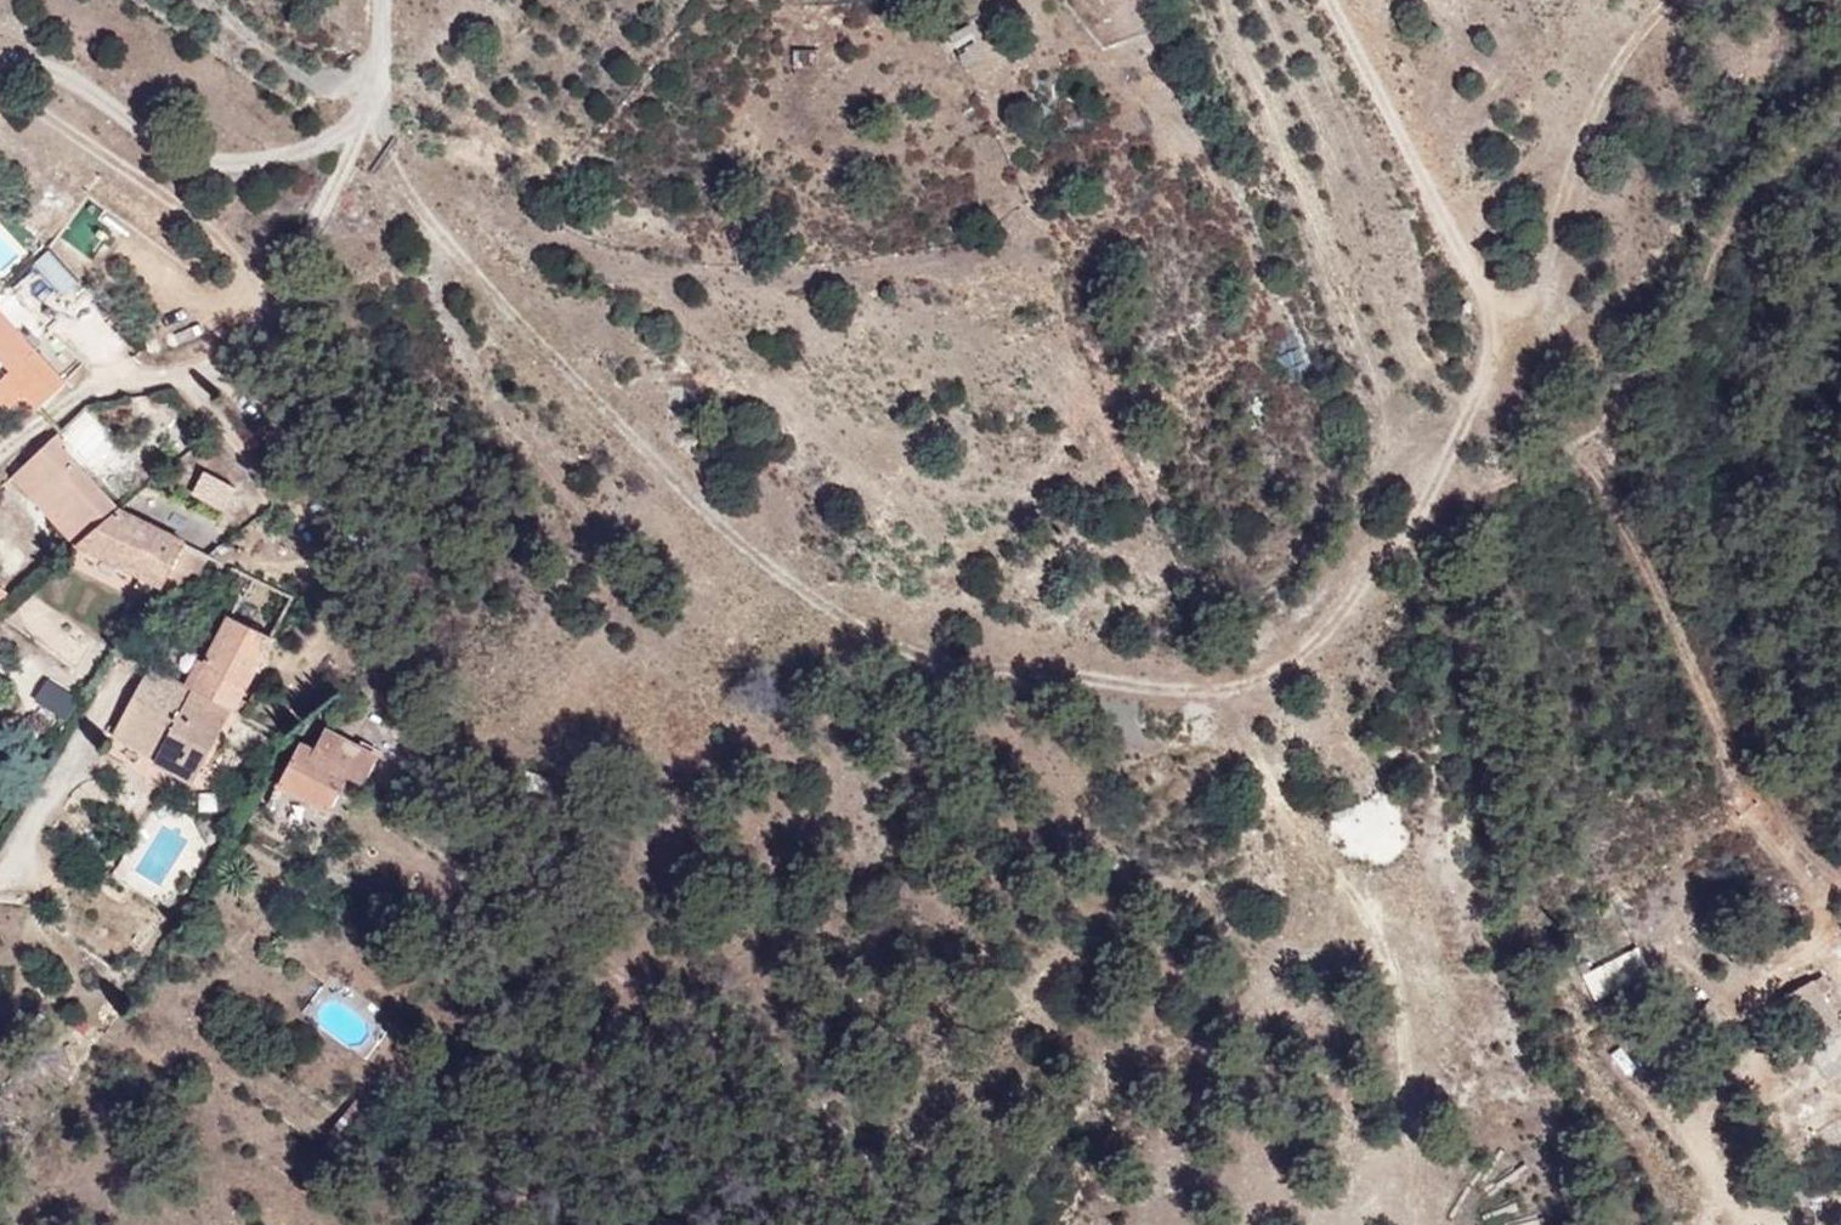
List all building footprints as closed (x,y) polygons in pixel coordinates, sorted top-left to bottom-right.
[(14,400),(55,378),(0,324),(0,387),(14,400)] [(0,475),(0,495),(126,606),(183,558),(40,439),(0,475)] [(224,509),(238,483),(202,465),(189,491),(224,509)] [(197,606),(105,737),(190,810),(276,657),(197,606)] [(67,717),(80,692),(46,674),(33,699),(67,717)] [(298,725),(255,786),(321,823),(366,762),(298,725)] [(1581,969),(1593,1001),(1652,977),(1640,946),(1581,969)] [(1771,987),(1823,1072),(1840,1066),(1840,987),(1829,964),(1771,987)] [(1623,1075),(1638,1066),(1624,1043),(1609,1052),(1623,1075)]
